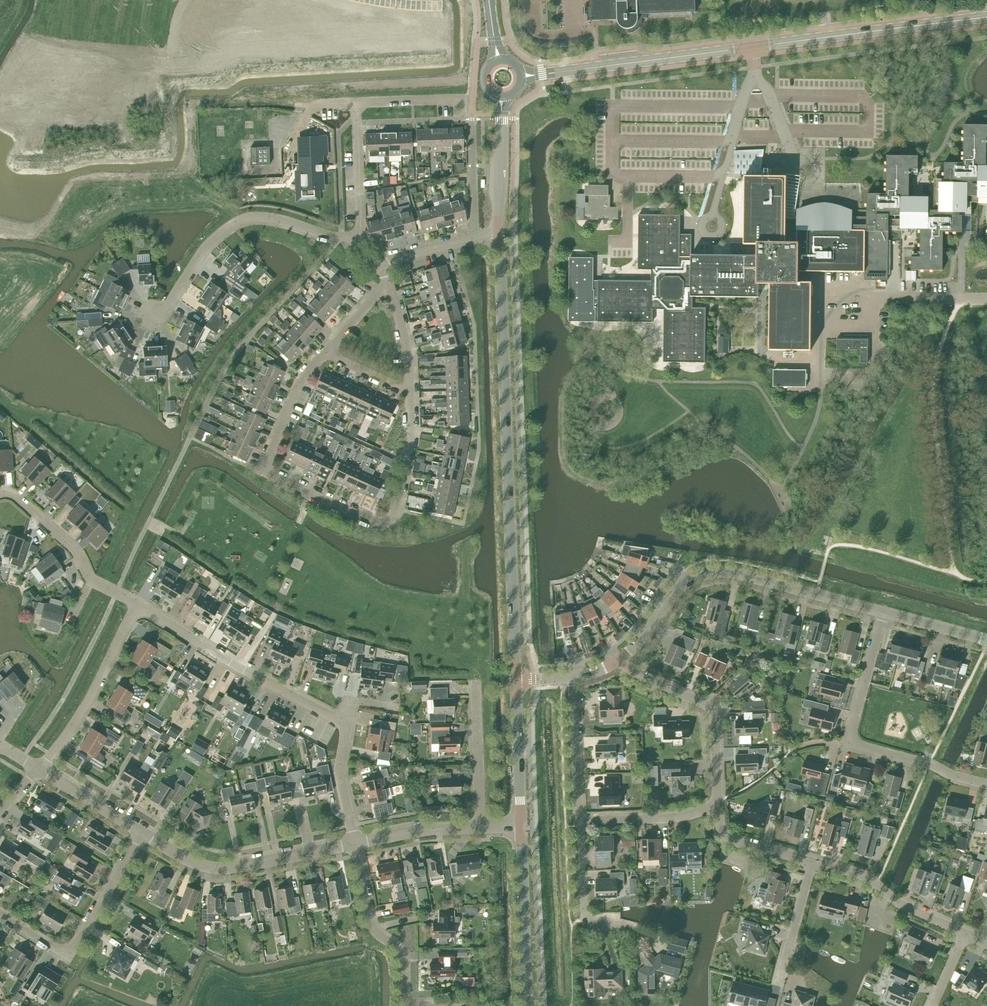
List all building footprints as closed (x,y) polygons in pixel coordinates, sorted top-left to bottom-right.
[(590,7),(585,7),(586,14),(588,14),(588,20),(617,19),(618,23),(621,26),(624,28),(628,29),(628,33),(629,33),(633,33),(637,30),(640,27),(642,23),(642,18),(648,18),(647,17),(647,13),(696,11),(695,0),(589,0),(590,7)] [(569,258),(569,322),(653,323),(653,309),(664,309),(664,362),(705,363),(706,307),(692,307),(692,296),(758,296),(758,283),(770,283),(770,350),(811,350),(812,282),(798,282),(798,271),(864,272),(864,280),(888,280),(888,274),(890,274),(891,240),(888,240),(889,215),(908,215),(908,227),(920,227),(920,257),(911,257),(911,270),(943,270),(943,232),(962,232),(963,215),(956,215),(956,212),(966,212),(966,184),(985,185),(985,196),(986,196),(986,168),(986,138),(986,125),(964,125),(963,163),(944,163),(944,180),(950,180),(950,183),(941,183),(941,211),(928,211),(928,199),(909,199),(909,169),(918,169),(918,156),(887,156),(886,194),(867,194),(867,217),(852,217),(852,212),(841,208),(832,206),(828,205),(828,204),(825,203),(821,204),(821,205),(817,206),(807,208),(798,212),(798,215),(786,215),(786,176),(745,176),(744,244),(732,244),(732,255),(689,255),(689,244),(681,244),(681,215),(639,215),(638,270),(652,270),(652,281),(598,281),(593,281),(593,258),(569,258)] [(450,129),(451,151),(463,151),(462,128),(450,129)] [(416,130),(417,152),(428,152),(428,129),(416,130)] [(440,155),(440,151),(439,129),(428,129),(428,152),(435,152),(435,156),(440,155)] [(440,151),(451,151),(450,129),(439,129),(440,151)] [(389,156),(388,133),(376,134),(377,156),(384,156),(384,167),(389,166),(389,156)] [(389,156),(400,155),(399,133),(388,133),(389,156)] [(399,133),(400,155),(412,155),(411,133),(399,133)] [(364,134),(365,157),(377,156),(376,134),(364,134)] [(326,137),(299,139),(302,198),(315,197),(314,189),(322,188),(320,154),(326,154),(326,137)] [(250,166),(269,165),(268,147),(250,148),(250,166)] [(735,154),(734,175),(759,175),(759,154),(735,154)] [(576,220),(619,220),(619,207),(611,207),(611,194),(605,194),(605,186),(589,186),(589,207),(576,206),(576,220)] [(461,200),(450,203),(456,224),(467,221),(461,200)] [(456,224),(450,203),(438,206),(444,227),(456,224)] [(400,214),(399,214),(398,210),(392,211),(390,206),(386,207),(394,239),(405,236),(400,214)] [(444,227),(438,206),(427,209),(433,230),(444,227)] [(383,242),(394,239),(386,207),(380,208),(383,218),(377,220),(383,242)] [(433,230),(427,209),(416,212),(422,233),(433,230)] [(411,211),(400,214),(405,236),(417,233),(411,211)] [(383,242),(377,220),(366,223),(372,245),(383,242)] [(248,280),(243,275),(247,271),(246,270),(253,262),(240,251),(236,256),(232,253),(225,261),(226,262),(223,265),(237,278),(232,286),(243,294),(247,288),(243,286),(248,280)] [(137,258),(138,263),(139,285),(143,284),(143,286),(154,285),(153,276),(150,276),(149,257),(137,258)] [(122,258),(117,262),(124,273),(130,269),(122,258)] [(124,273),(117,262),(111,266),(119,277),(124,273)] [(424,271),(427,282),(449,276),(445,265),(424,271)] [(338,273),(330,282),(347,297),(355,288),(338,273)] [(129,292),(116,285),(119,280),(107,274),(99,289),(124,302),(129,292)] [(449,276),(427,282),(429,288),(425,289),(426,294),(452,287),(449,276)] [(330,282),(322,290),(339,305),(347,297),(330,282)] [(204,292),(222,304),(229,295),(211,283),(204,292)] [(243,294),(232,286),(228,292),(239,300),(243,294)] [(249,287),(244,294),(251,298),(255,291),(249,287)] [(427,297),(431,296),(433,304),(455,298),(452,287),(426,294),(427,297)] [(103,311),(106,305),(120,312),(124,302),(99,289),(92,305),(103,311)] [(322,290),(315,299),(332,314),(339,305),(322,290)] [(225,307),(222,305),(222,304),(204,292),(198,301),(214,312),(212,315),(208,320),(219,328),(220,327),(223,323),(217,318),(225,307)] [(433,304),(436,315),(458,309),(455,298),(433,304)] [(332,314),(315,299),(307,308),(324,323),(332,314)] [(61,309),(56,316),(59,318),(64,311),(61,309)] [(436,315),(439,326),(461,320),(458,309),(436,315)] [(76,321),(88,320),(102,319),(101,312),(75,314),(76,321)] [(303,315),(297,321),(315,337),(322,328),(305,312),(303,315)] [(194,322),(201,325),(204,318),(197,315),(194,322)] [(273,315),(268,320),(273,325),(277,319),(273,315)] [(200,339),(204,341),(210,329),(216,333),(219,328),(208,320),(205,326),(203,328),(185,319),(180,329),(200,339)] [(461,320),(439,326),(440,332),(430,335),(431,340),(432,340),(438,338),(442,337),(464,331),(461,320)] [(315,337),(297,321),(290,330),(307,345),(315,337)] [(120,324),(108,332),(105,327),(93,334),(103,349),(108,345),(127,333),(120,324)] [(195,349),(200,339),(180,329),(175,339),(195,349)] [(307,345),(290,330),(282,339),(299,354),(307,345)] [(464,331),(442,337),(445,349),(467,343),(464,331)] [(127,333),(108,345),(115,354),(133,342),(127,333)] [(718,337),(718,353),(729,353),(729,337),(718,337)] [(299,354),(282,339),(275,348),(292,363),(299,354)] [(868,363),(868,339),(837,339),(837,349),(860,350),(860,363),(868,363)] [(156,369),(162,368),(162,373),(167,373),(166,346),(154,347),(156,369)] [(139,376),(156,375),(156,369),(154,347),(143,348),(144,363),(138,363),(139,376)] [(180,357),(187,368),(193,365),(185,353),(180,357)] [(121,377),(123,373),(130,361),(119,356),(112,370),(121,377)] [(466,356),(445,357),(435,357),(435,361),(445,361),(446,368),(466,367),(466,356)] [(174,360),(182,372),(182,376),(192,376),(187,368),(180,357),(174,360)] [(136,364),(130,361),(123,373),(130,376),(136,364)] [(264,362),(259,373),(280,382),(284,372),(264,362)] [(193,365),(187,368),(192,376),(198,372),(193,365)] [(466,367),(446,368),(446,380),(467,379),(466,367)] [(806,370),(778,369),(778,387),(806,387),(806,370)] [(322,371),(314,391),(308,403),(313,405),(315,400),(314,399),(317,392),(324,395),(333,376),(322,371)] [(259,373),(254,384),(275,393),(280,382),(259,373)] [(333,404),(335,400),(343,381),(333,376),(324,395),(331,398),(327,408),(330,409),(333,404)] [(467,379),(446,380),(442,380),(436,380),(430,380),(430,384),(446,383),(446,391),(467,390),(467,379)] [(343,381),(335,400),(345,405),(354,386),(343,381)] [(275,393),(254,384),(249,394),(270,403),(275,393)] [(345,405),(355,410),(364,390),(354,386),(345,405)] [(366,414),(375,395),(364,390),(355,410),(354,413),(351,419),(354,420),(359,411),(366,414)] [(446,391),(447,398),(431,399),(431,403),(437,403),(443,403),(443,402),(447,402),(468,402),(467,390),(446,391)] [(270,403),(249,394),(245,405),(265,414),(270,403)] [(372,428),(385,400),(375,395),(366,414),(372,417),(365,432),(370,434),(372,428)] [(166,413),(175,412),(174,400),(165,401),(166,413)] [(396,405),(385,400),(372,428),(375,430),(379,421),(387,424),(396,405)] [(447,402),(447,414),(468,413),(468,402),(447,402)] [(217,416),(219,411),(209,406),(206,411),(217,416)] [(245,410),(240,421),(260,430),(265,419),(245,410)] [(468,413),(447,414),(448,426),(469,425),(468,413)] [(330,422),(336,425),(339,419),(333,416),(330,422)] [(260,430),(240,421),(235,431),(256,441),(260,430)] [(346,424),(338,421),(335,428),(342,432),(346,424)] [(209,427),(200,423),(198,427),(207,431),(209,427)] [(298,425),(295,430),(301,434),(304,428),(298,425)] [(351,427),(348,434),(355,438),(359,430),(351,427)] [(194,438),(202,441),(206,432),(197,428),(194,438)] [(332,438),(335,433),(328,430),(326,435),(332,438)] [(235,431),(230,442),(251,451),(256,441),(235,431)] [(202,441),(210,444),(214,435),(206,432),(202,441)] [(298,432),(294,441),(293,441),(284,460),(295,465),(304,446),(297,443),(301,434),(298,432)] [(449,433),(446,445),(467,449),(469,438),(449,433)] [(33,434),(28,439),(40,450),(45,445),(33,434)] [(843,449),(849,439),(843,435),(837,445),(843,449)] [(325,456),(318,453),(324,439),(321,437),(319,442),(316,448),(314,451),(306,470),(316,475),(325,456)] [(251,451),(230,442),(225,452),(246,462),(251,451)] [(335,460),(342,446),(338,444),(331,459),(325,456),(316,475),(327,480),(335,460)] [(446,445),(445,449),(444,456),(464,460),(467,449),(446,445)] [(314,451),(304,446),(295,465),(306,470),(314,451)] [(13,470),(11,450),(0,450),(0,471),(13,470)] [(343,484),(353,489),(368,458),(368,457),(364,455),(358,468),(352,465),(343,484)] [(444,456),(442,463),(432,461),(431,465),(462,472),(464,460),(444,456)] [(22,471),(21,473),(37,487),(51,471),(35,457),(28,464),(26,463),(20,470),(22,471)] [(53,469),(60,460),(56,457),(49,465),(53,469)] [(373,475),(372,475),(375,470),(368,467),(372,459),(368,458),(353,489),(364,494),(373,475)] [(343,484),(352,465),(341,460),(332,479),(343,484)] [(460,483),(462,472),(431,465),(430,469),(441,471),(439,478),(460,483)] [(384,469),(379,478),(373,475),(364,494),(374,499),(380,487),(386,491),(394,474),(384,469)] [(460,483),(439,478),(437,489),(457,494),(460,483)] [(60,479),(46,495),(62,509),(67,503),(75,494),(76,493),(60,479)] [(437,489),(434,501),(455,505),(457,494),(437,489)] [(75,494),(67,503),(72,507),(80,498),(75,494)] [(455,505),(434,501),(432,512),(452,517),(455,505)] [(93,520),(94,520),(95,518),(79,504),(67,518),(82,531),(82,532),(93,520)] [(109,534),(94,520),(93,520),(82,532),(82,531),(80,533),(97,547),(109,534)] [(7,535),(6,535),(3,545),(3,544),(5,545),(2,554),(12,558),(10,564),(21,568),(29,543),(18,539),(19,538),(18,537),(18,538),(9,535),(8,536),(6,536),(7,535)] [(167,551),(169,545),(164,542),(161,548),(167,551)] [(30,544),(29,550),(36,552),(38,546),(30,544)] [(650,558),(647,557),(648,549),(649,549),(649,548),(623,545),(622,555),(629,557),(648,563),(650,558)] [(40,564),(36,567),(42,576),(49,584),(57,578),(65,572),(61,568),(58,563),(59,562),(58,562),(52,555),(51,555),(50,554),(50,553),(41,559),(42,560),(42,559),(43,561),(40,564)] [(640,574),(644,567),(647,568),(648,563),(629,557),(627,562),(628,562),(625,567),(640,574)] [(165,598),(175,581),(179,575),(164,565),(157,576),(162,579),(155,591),(165,598)] [(637,588),(640,583),(637,582),(640,574),(625,567),(622,572),(619,577),(635,587),(637,588)] [(665,579),(661,576),(657,580),(661,584),(666,578),(665,579)] [(626,597),(632,591),(634,592),(637,588),(635,587),(619,577),(617,581),(617,582),(613,586),(626,597)] [(165,598),(175,604),(182,592),(187,595),(194,584),(189,581),(185,587),(175,581),(165,598)] [(67,586),(61,591),(65,597),(71,592),(67,586)] [(196,600),(189,612),(199,618),(209,602),(204,599),(208,592),(198,586),(191,597),(196,600)] [(619,609),(623,605),(621,603),(626,597),(613,586),(609,590),(605,593),(619,609)] [(26,591),(31,598),(38,594),(33,587),(26,591)] [(252,607),(256,600),(242,591),(238,599),(252,607)] [(619,609),(605,593),(602,597),(602,598),(597,601),(607,615),(613,610),(615,612),(619,609)] [(587,606),(597,624),(601,622),(600,619),(607,615),(597,601),(595,597),(585,602),(587,606)] [(48,605),(60,608),(62,602),(49,598),(48,605)] [(712,598),(707,619),(717,622),(714,636),(725,639),(727,632),(725,632),(728,619),(722,617),(726,602),(712,598)] [(199,618),(208,625),(216,613),(221,616),(228,605),(223,601),(219,608),(209,602),(199,618)] [(61,620),(64,609),(60,608),(48,605),(38,602),(37,606),(35,613),(42,615),(39,625),(48,628),(48,630),(47,630),(57,633),(57,632),(57,630),(59,630),(61,621),(62,621),(61,620)] [(759,635),(762,622),(756,620),(760,607),(745,603),(740,623),(748,626),(747,632),(759,635)] [(575,632),(575,629),(583,627),(577,610),(576,606),(571,608),(566,609),(570,633),(575,632)] [(591,624),(592,627),(597,624),(587,606),(583,608),(583,609),(577,610),(583,627),(591,624)] [(243,623),(247,616),(231,607),(225,618),(230,621),(223,633),(232,639),(243,623)] [(557,632),(565,631),(565,634),(570,633),(566,609),(564,609),(559,610),(555,610),(556,633),(557,633),(557,632)] [(785,636),(784,641),(794,644),(798,629),(792,628),(793,624),(795,616),(782,613),(776,634),(785,636)] [(288,619),(285,625),(292,628),(295,622),(288,619)] [(232,639),(242,645),(250,633),(255,637),(262,626),(253,620),(249,626),(243,623),(232,639)] [(824,633),(826,625),(812,621),(808,639),(818,641),(816,649),(825,652),(829,639),(823,638),(824,633)] [(627,633),(623,629),(619,633),(623,637),(628,632),(627,633)] [(285,645),(279,642),(282,635),(270,630),(265,642),(273,645),(267,658),(277,663),(285,645)] [(854,650),(858,634),(846,630),(842,643),(840,643),(838,651),(852,655),(850,662),(857,664),(860,651),(854,650)] [(619,633),(614,638),(618,641),(617,642),(623,637),(619,633)] [(685,649),(690,651),(695,640),(682,635),(678,645),(673,643),(665,661),(677,666),(683,668),(686,661),(680,659),(685,649)] [(152,646),(142,640),(136,650),(151,659),(154,656),(161,658),(164,654),(167,656),(171,650),(155,641),(152,646)] [(285,645),(277,663),(288,668),(288,667),(294,654),(300,657),(305,645),(295,641),(292,647),(285,645)] [(901,645),(890,642),(887,657),(878,654),(875,667),(888,670),(890,663),(896,664),(901,645)] [(913,645),(901,642),(901,645),(896,664),(906,667),(912,648),(913,645)] [(329,661),(322,659),(323,654),(322,652),(311,648),(306,665),(315,667),(312,677),(323,680),(329,661)] [(921,679),(924,666),(925,662),(920,661),(922,650),(912,648),(906,667),(905,671),(916,674),(915,678),(921,679)] [(150,680),(155,672),(156,670),(150,661),(151,659),(136,650),(130,660),(141,667),(138,672),(137,671),(150,680)] [(783,658),(791,660),(792,653),(785,651),(783,658)] [(694,665),(702,668),(708,655),(700,652),(694,665)] [(749,665),(758,656),(755,653),(746,662),(749,665)] [(950,658),(940,655),(936,669),(930,668),(926,682),(934,685),(935,681),(943,683),(943,684),(950,658)] [(348,659),(342,657),(339,656),(337,657),(335,663),(329,661),(323,680),(334,683),(338,670),(344,671),(348,659)] [(719,680),(726,664),(711,657),(704,673),(707,675),(708,673),(710,674),(711,675),(710,675),(711,678),(712,677),(713,680),(716,679),(719,680)] [(360,673),(358,687),(370,689),(373,669),(361,668),(363,659),(356,658),(354,672),(360,673)] [(957,675),(961,661),(950,658),(943,684),(944,684),(944,683),(954,686),(954,688),(962,690),(968,678),(957,675)] [(200,668),(190,662),(182,674),(177,670),(170,681),(179,687),(183,681),(189,685),(200,668)] [(370,689),(381,691),(383,677),(391,678),(393,665),(385,664),(384,671),(373,669),(370,689)] [(202,686),(209,674),(200,668),(189,685),(199,691),(195,697),(200,700),(207,689),(202,686)] [(0,674),(0,700),(4,697),(6,700),(24,687),(23,686),(25,684),(25,685),(26,684),(19,676),(17,678),(13,673),(8,676),(3,671),(0,674)] [(820,693),(840,698),(843,685),(832,682),(834,677),(819,673),(816,685),(822,687),(820,693)] [(742,710),(757,710),(757,702),(754,702),(746,693),(759,682),(752,674),(748,677),(745,674),(729,687),(739,699),(741,697),(744,701),(744,702),(742,702),(742,710)] [(425,681),(410,682),(411,684),(408,684),(408,687),(411,687),(411,691),(426,690),(425,681)] [(128,691),(119,685),(112,695),(128,704),(130,701),(138,703),(140,699),(142,700),(147,692),(133,683),(128,691)] [(239,691),(229,686),(222,698),(217,695),(211,706),(220,712),(223,705),(230,709),(239,691)] [(769,686),(763,691),(767,697),(774,692),(769,686)] [(433,700),(434,713),(430,714),(430,721),(445,721),(445,714),(454,713),(453,699),(445,699),(445,695),(447,695),(447,687),(430,688),(430,700),(433,700)] [(610,702),(601,702),(601,718),(624,717),(623,701),(621,701),(621,689),(608,690),(608,698),(610,698),(610,702)] [(239,691),(230,709),(225,717),(241,725),(248,712),(243,709),(250,697),(239,691)] [(775,694),(770,697),(774,702),(779,698),(775,694)] [(125,724),(130,716),(131,714),(126,708),(128,704),(112,695),(106,705),(117,712),(114,717),(114,716),(113,717),(125,724)] [(812,709),(808,724),(831,730),(835,714),(817,710),(819,703),(805,699),(803,707),(812,709)] [(280,713),(270,708),(263,720),(258,717),(252,729),(268,737),(271,731),(280,713)] [(284,731),(290,719),(280,713),(271,731),(277,734),(274,740),(289,749),(295,737),(284,731)] [(758,720),(766,720),(766,713),(752,714),(753,720),(736,721),(737,736),(759,735),(758,720)] [(674,738),(690,737),(689,721),(667,721),(666,714),(654,714),(655,726),(664,726),(664,739),(674,739),(674,738)] [(383,721),(382,729),(369,727),(368,738),(389,741),(393,742),(396,723),(383,721)] [(151,733),(155,727),(148,723),(145,729),(151,733)] [(431,731),(432,742),(438,742),(438,752),(459,751),(458,737),(448,737),(448,730),(449,730),(448,723),(431,724),(431,731)] [(411,724),(411,734),(421,734),(420,724),(411,724)] [(171,725),(166,732),(175,739),(180,731),(171,725)] [(102,735),(92,728),(86,738),(101,748),(103,744),(111,746),(112,745),(114,742),(117,744),(121,737),(106,728),(102,735)] [(597,759),(617,758),(616,751),(624,751),(623,736),(609,737),(609,744),(596,745),(597,759)] [(86,738),(79,748),(90,755),(86,760),(101,769),(105,764),(101,762),(104,757),(99,752),(101,748),(86,738)] [(391,752),(387,752),(389,741),(368,738),(366,749),(378,751),(378,759),(390,760),(391,752)] [(130,752),(136,756),(143,743),(138,740),(130,752)] [(194,740),(190,747),(202,754),(206,747),(194,740)] [(973,764),(986,767),(986,744),(979,742),(973,764)] [(749,755),(736,755),(737,772),(759,771),(758,755),(767,755),(767,748),(749,749),(749,755)] [(209,749),(205,755),(211,759),(215,753),(209,749)] [(166,757),(160,754),(152,766),(159,770),(166,757)] [(239,765),(242,759),(234,755),(231,760),(239,765)] [(824,765),(805,760),(801,773),(811,776),(807,791),(824,796),(830,774),(822,772),(824,765)] [(841,776),(835,774),(832,786),(838,788),(840,782),(852,785),(858,766),(845,762),(841,776)] [(139,770),(129,763),(118,780),(129,786),(139,770)] [(683,793),(683,783),(691,783),(690,769),(681,769),(677,769),(677,763),(662,764),(662,775),(672,774),(673,784),(673,793),(683,793)] [(257,765),(257,777),(265,776),(265,764),(257,765)] [(333,791),(330,778),(327,764),(316,767),(318,776),(312,777),(315,795),(327,792),(333,791)] [(420,777),(419,766),(412,767),(412,777),(420,777)] [(658,785),(658,766),(646,766),(646,786),(658,785)] [(870,769),(858,766),(852,785),(865,789),(863,795),(870,797),(873,785),(867,783),(870,769)] [(385,788),(383,778),(388,776),(387,768),(373,771),(375,779),(362,782),(364,793),(385,788)] [(304,796),(304,797),(315,795),(312,777),(306,778),(304,769),(292,772),(298,798),(304,796)] [(129,786),(140,793),(150,776),(139,770),(129,786)] [(292,772),(286,773),(287,776),(282,777),(275,775),(281,802),(292,800),(292,799),(298,798),(292,772)] [(438,795),(460,794),(460,779),(448,779),(447,772),(428,773),(428,785),(438,785),(438,795)] [(901,778),(888,774),(883,793),(892,796),(889,806),(900,809),(905,793),(898,791),(901,778)] [(259,793),(267,791),(269,804),(281,802),(275,775),(269,777),(256,779),(259,793)] [(600,789),(600,804),(621,804),(621,789),(619,789),(619,777),(606,777),(606,789),(600,789)] [(243,812),(255,809),(252,797),(258,795),(255,781),(244,784),(246,793),(240,794),(243,812)] [(177,801),(185,788),(175,782),(171,789),(162,783),(151,800),(165,808),(171,797),(177,801)] [(790,783),(789,790),(804,792),(805,784),(790,783)] [(232,814),(243,812),(240,794),(234,796),(232,786),(221,789),(224,803),(230,801),(232,814)] [(376,816),(392,813),(390,804),(387,805),(386,799),(388,799),(385,788),(364,793),(367,804),(374,802),(376,807),(374,808),(376,816)] [(60,810),(63,806),(58,803),(41,792),(34,804),(45,810),(43,814),(49,817),(55,807),(60,810)] [(833,802),(835,796),(827,793),(825,799),(833,802)] [(204,825),(210,814),(200,808),(201,806),(204,801),(191,794),(177,816),(190,824),(193,819),(204,825)] [(967,807),(968,802),(948,798),(945,812),(956,814),(955,821),(970,824),(974,808),(967,807)] [(753,805),(753,807),(745,805),(742,817),(747,818),(745,823),(764,828),(768,813),(770,813),(770,814),(777,816),(780,802),(772,800),(771,804),(762,802),(761,807),(753,805)] [(986,831),(986,807),(984,820),(978,818),(975,831),(984,833),(986,831)] [(792,818),(788,834),(799,837),(803,824),(809,826),(813,810),(807,808),(804,821),(792,818)] [(845,816),(853,818),(855,810),(847,808),(845,816)] [(71,827),(78,815),(72,811),(65,823),(71,827)] [(32,817),(29,822),(35,826),(38,821),(32,817)] [(35,826),(29,822),(21,818),(14,830),(29,839),(34,831),(42,837),(48,827),(38,821),(35,826)] [(104,853),(111,841),(101,835),(104,829),(91,821),(86,831),(90,833),(85,841),(104,853)] [(846,837),(849,823),(842,821),(841,827),(827,823),(822,843),(836,847),(839,835),(846,837)] [(863,834),(858,853),(871,856),(877,838),(879,838),(881,830),(863,825),(861,834),(863,834)] [(891,839),(894,827),(884,825),(881,837),(891,839)] [(959,836),(958,836),(955,848),(964,850),(968,834),(960,832),(959,836)] [(52,842),(58,845),(62,838),(57,834),(52,842)] [(596,865),(612,864),(612,858),(615,857),(614,836),(598,837),(598,851),(595,851),(596,865)] [(635,846),(635,836),(621,837),(622,847),(635,846)] [(63,839),(59,845),(65,849),(68,843),(63,839)] [(661,859),(661,865),(668,865),(667,853),(661,853),(661,839),(643,839),(642,839),(643,860),(661,859)] [(686,861),(702,860),(701,842),(679,843),(680,855),(672,855),(673,868),(686,867),(686,861)] [(29,852),(18,845),(15,851),(2,843),(0,846),(0,860),(13,868),(19,859),(24,862),(29,852)] [(88,880),(95,868),(86,864),(82,861),(86,855),(75,849),(69,859),(77,863),(72,870),(88,880)] [(977,858),(986,862),(986,856),(979,853),(977,858)] [(451,878),(463,876),(477,874),(478,872),(478,869),(480,869),(477,854),(455,857),(456,862),(449,864),(451,878)] [(448,869),(442,870),(439,857),(426,859),(430,881),(442,879),(443,886),(451,885),(448,869)] [(416,885),(427,883),(426,877),(424,871),(419,872),(416,858),(403,861),(407,878),(414,877),(416,885)] [(43,866),(52,871),(54,867),(46,862),(43,866)] [(403,890),(397,862),(377,866),(379,881),(391,878),(392,885),(396,884),(398,891),(403,890)] [(913,889),(926,894),(927,889),(935,892),(941,874),(933,872),(932,874),(919,869),(913,889)] [(52,891),(56,893),(56,894),(74,904),(81,891),(69,884),(72,877),(60,870),(53,881),(55,881),(51,888),(52,891)] [(658,870),(659,883),(667,883),(667,870),(658,870)] [(12,878),(0,871),(0,882),(7,886),(12,878)] [(782,881),(784,875),(771,871),(768,882),(770,883),(769,889),(760,887),(758,896),(754,898),(753,902),(755,905),(758,906),(762,904),(774,908),(776,902),(781,903),(785,891),(786,891),(788,883),(782,881)] [(625,885),(624,872),(610,872),(610,878),(597,879),(597,897),(618,897),(617,885),(625,885)] [(164,892),(170,879),(159,873),(150,889),(157,892),(152,903),(163,908),(170,895),(164,892)] [(969,892),(974,879),(963,875),(959,887),(950,884),(947,892),(949,892),(945,902),(958,907),(963,890),(969,892)] [(341,905),(351,903),(348,888),(342,890),(340,879),(327,882),(331,900),(340,898),(341,905)] [(327,907),(325,892),(318,893),(316,883),(303,885),(307,904),(316,902),(317,909),(327,907)] [(191,910),(199,891),(186,887),(181,902),(174,899),(168,915),(180,920),(185,907),(191,910)] [(291,913),(301,911),(298,896),(292,898),(290,887),(277,890),(281,908),(289,906),(291,913)] [(268,914),(273,913),(267,888),(254,890),(258,910),(266,908),(268,914)] [(416,890),(419,905),(428,903),(425,888),(416,890)] [(226,916),(238,916),(238,913),(251,911),(248,892),(235,894),(236,901),(225,902),(226,916)] [(31,896),(27,893),(22,901),(26,904),(31,896)] [(39,920),(46,924),(44,927),(45,930),(48,931),(51,930),(52,928),(58,931),(65,918),(47,907),(50,902),(38,894),(33,902),(45,909),(39,920)] [(221,921),(221,913),(221,895),(208,895),(208,909),(202,909),(202,921),(221,921)] [(856,913),(860,899),(848,896),(846,902),(823,896),(819,910),(821,913),(842,919),(845,910),(856,913)] [(393,914),(409,911),(408,903),(392,907),(393,914)] [(860,907),(856,921),(864,923),(868,909),(860,907)] [(439,911),(439,918),(439,924),(433,924),(433,938),(437,938),(438,943),(439,944),(441,944),(442,944),(444,944),(446,944),(447,943),(447,938),(454,938),(454,924),(458,924),(459,925),(459,924),(459,923),(460,922),(460,921),(460,920),(460,919),(459,918),(459,916),(458,917),(454,917),(454,911),(439,911)] [(280,916),(273,917),(276,933),(283,931),(280,916)] [(126,931),(144,941),(144,940),(149,943),(153,937),(154,937),(160,927),(149,920),(146,926),(142,924),(133,919),(126,931)] [(759,924),(744,920),(740,932),(750,934),(746,948),(757,951),(756,953),(765,955),(767,946),(766,946),(769,935),(757,932),(759,924)] [(912,926),(901,922),(898,928),(909,933),(912,926)] [(929,966),(936,952),(919,944),(924,934),(911,929),(906,940),(911,943),(909,946),(910,946),(906,954),(912,956),(911,958),(929,966)] [(684,952),(687,942),(670,938),(668,948),(684,952)] [(198,956),(203,948),(196,944),(192,952),(198,956)] [(137,960),(141,954),(127,946),(123,952),(116,948),(106,965),(118,972),(117,974),(124,978),(129,970),(128,969),(133,958),(137,960)] [(21,979),(31,965),(24,961),(27,956),(14,948),(3,965),(16,973),(14,975),(21,979)] [(640,971),(640,990),(656,990),(656,979),(667,970),(678,973),(677,976),(678,976),(682,961),(661,955),(655,960),(646,948),(639,954),(647,965),(640,971)] [(438,960),(438,964),(429,964),(429,976),(454,976),(454,964),(453,964),(453,960),(454,960),(454,952),(438,952),(438,960)] [(161,964),(161,963),(147,955),(143,963),(157,971),(159,967),(161,964)] [(979,992),(979,993),(985,983),(986,983),(986,973),(984,972),(983,973),(973,966),(967,977),(961,973),(954,985),(959,989),(963,982),(971,987),(968,991),(976,996),(979,992)] [(32,972),(25,984),(37,991),(36,993),(46,999),(52,990),(53,990),(61,977),(44,967),(38,976),(32,972)] [(585,969),(586,996),(605,996),(604,987),(622,986),(622,970),(604,971),(604,969),(585,969)] [(914,993),(900,987),(902,983),(904,984),(908,975),(893,969),(890,978),(895,980),(894,984),(894,983),(886,1002),(895,1005),(897,1005),(898,1003),(905,1005),(909,1005),(914,993)] [(461,977),(462,986),(474,986),(474,977),(461,977)] [(16,981),(13,987),(18,990),(22,984),(16,981)] [(776,1000),(767,998),(768,991),(734,982),(729,1000),(750,1005),(775,1005),(776,1000)] [(792,999),(793,999),(792,1004),(784,1002),(783,1005),(812,1005),(815,996),(803,993),(803,992),(795,990),(792,999)] [(946,997),(943,1003),(949,1005),(951,1000),(946,997)]
